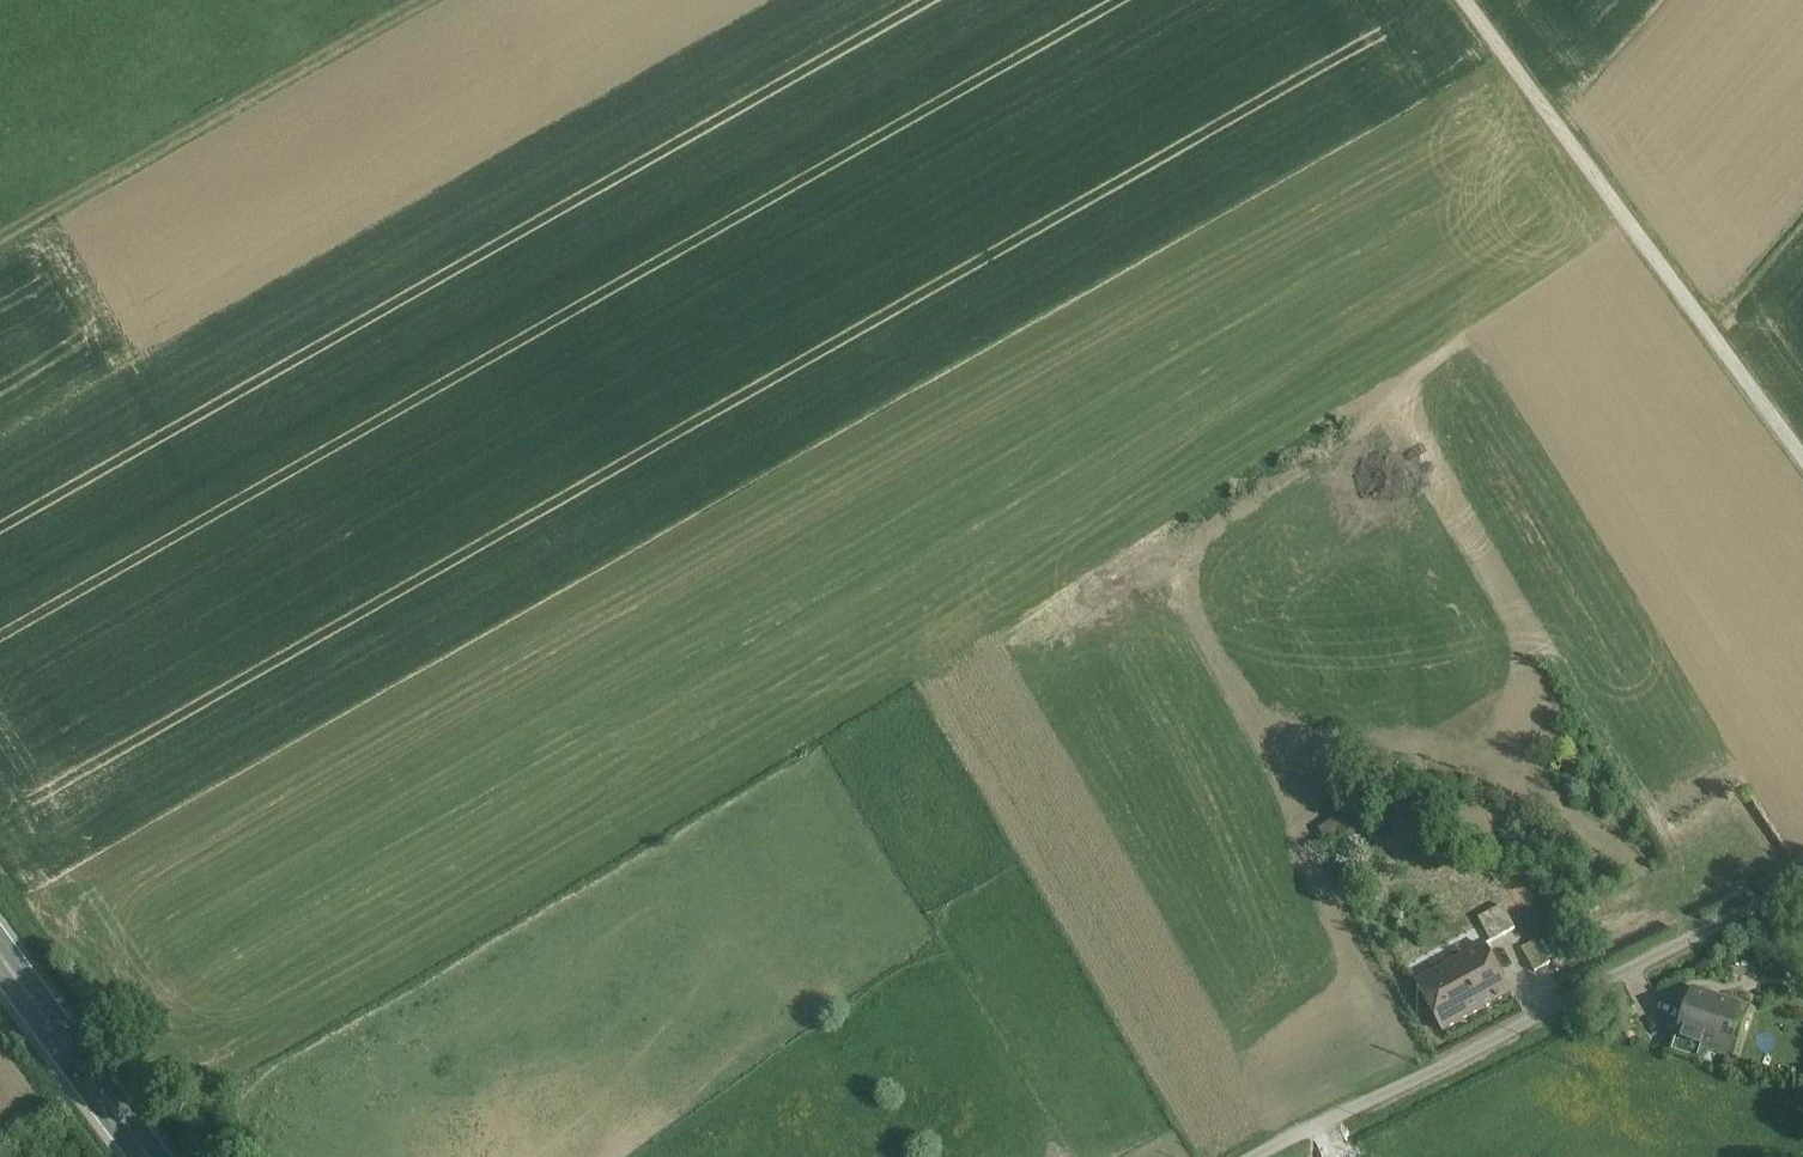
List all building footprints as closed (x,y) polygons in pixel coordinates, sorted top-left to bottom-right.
[(1503,908),(1479,921),(1492,943),(1515,930),(1503,908)] [(1549,965),(1537,942),(1523,950),(1535,973),(1549,965)] [(1485,947),(1468,957),(1463,948),(1451,954),(1456,963),(1416,985),(1443,1034),(1512,996),(1485,947)] [(1750,1011),(1692,991),(1675,1039),(1703,1048),(1734,1059),(1750,1011)] [(1703,1048),(1675,1039),(1671,1053),(1698,1062),(1703,1048)]
